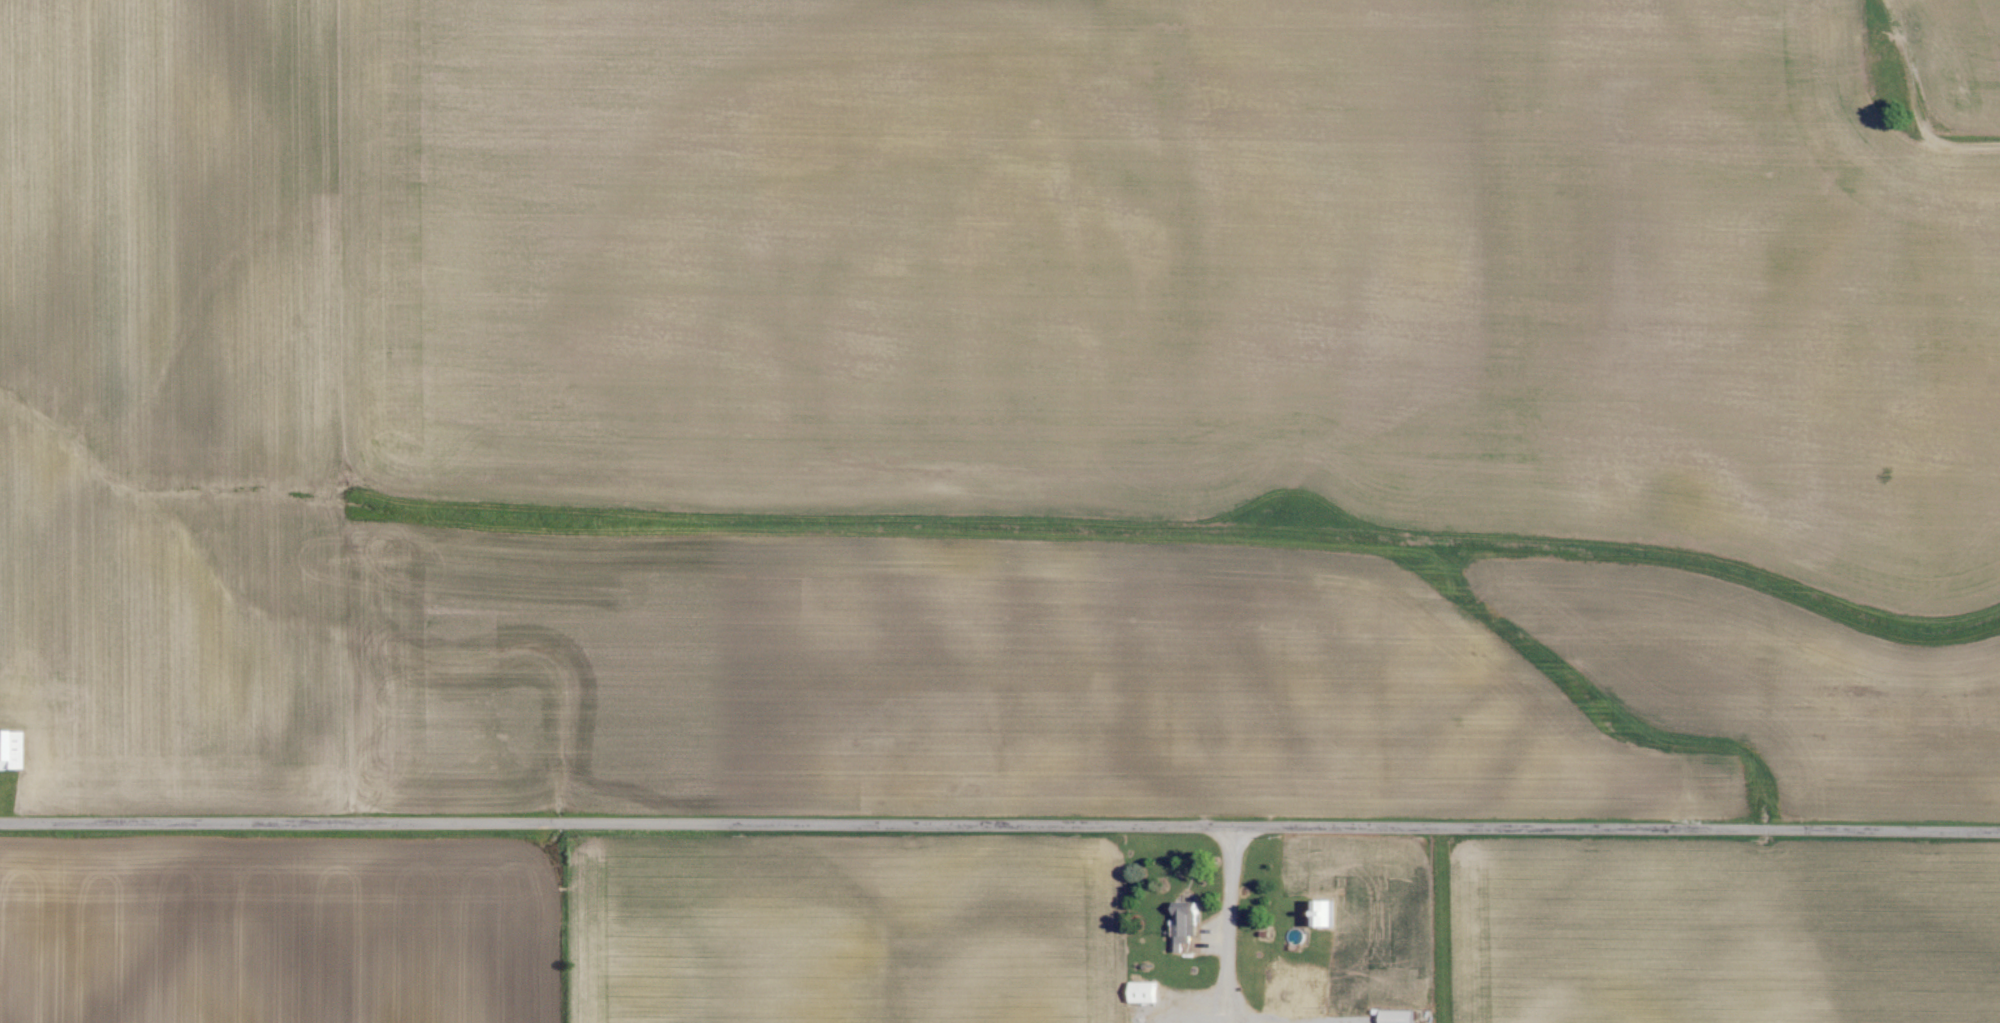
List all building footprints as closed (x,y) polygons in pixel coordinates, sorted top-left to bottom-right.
[(0,733),(0,771),(14,771),(13,733),(0,733)] [(1126,1004),(1153,1005),(1153,984),(1127,984),(1126,1004)] [(1383,1019),(1379,1019),(1379,1022),(1413,1022),(1413,1015),(1383,1014),(1383,1019)]
